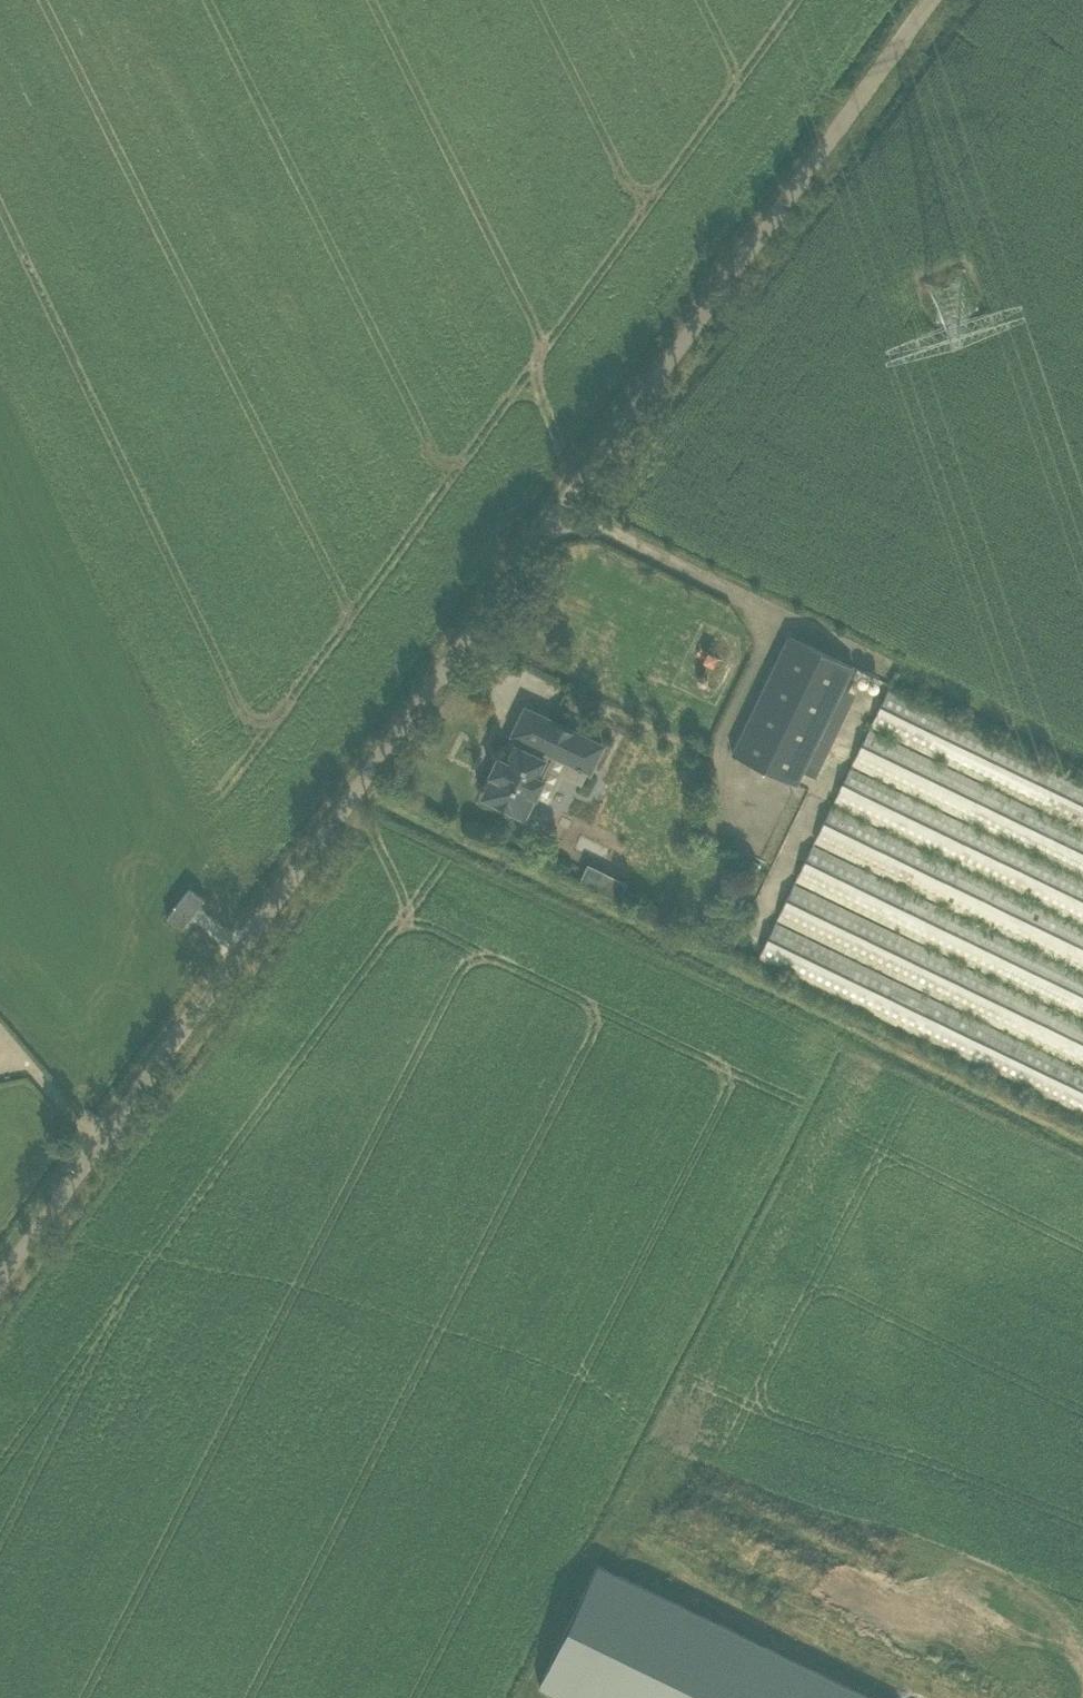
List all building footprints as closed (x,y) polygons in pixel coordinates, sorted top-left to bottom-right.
[(732,752),(797,783),(853,665),(789,634),(732,752)] [(498,755),(492,769),(490,772),(493,774),(483,795),(526,816),(536,794),(546,778),(544,777),(556,753),(579,764),(578,766),(583,769),(584,766),(592,770),(604,744),(573,729),(571,733),(550,723),(552,719),(526,706),(513,733),(518,735),(514,743),(509,741),(502,757),(498,755)] [(618,897),(626,880),(609,872),(601,889),(618,897)] [(182,927),(205,897),(190,886),(167,915),(182,927)] [(808,1666),(756,1640),(600,1564),(541,1684),(571,1697),(873,1697),(808,1666)]
